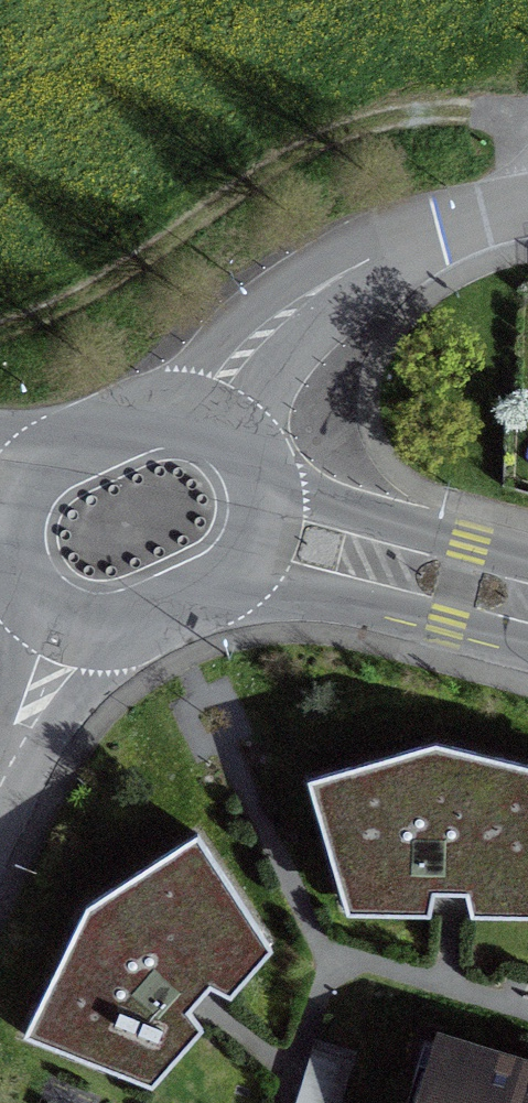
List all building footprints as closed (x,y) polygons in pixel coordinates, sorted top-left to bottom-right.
[(314,782),(350,914),(447,915),(527,916),(527,771),(434,747),(314,782)] [(272,954),(192,833),(81,904),(20,1036),(151,1088),(216,1015),(272,954)] [(437,1045),(418,1102),(527,1102),(527,1073),(437,1045)]
